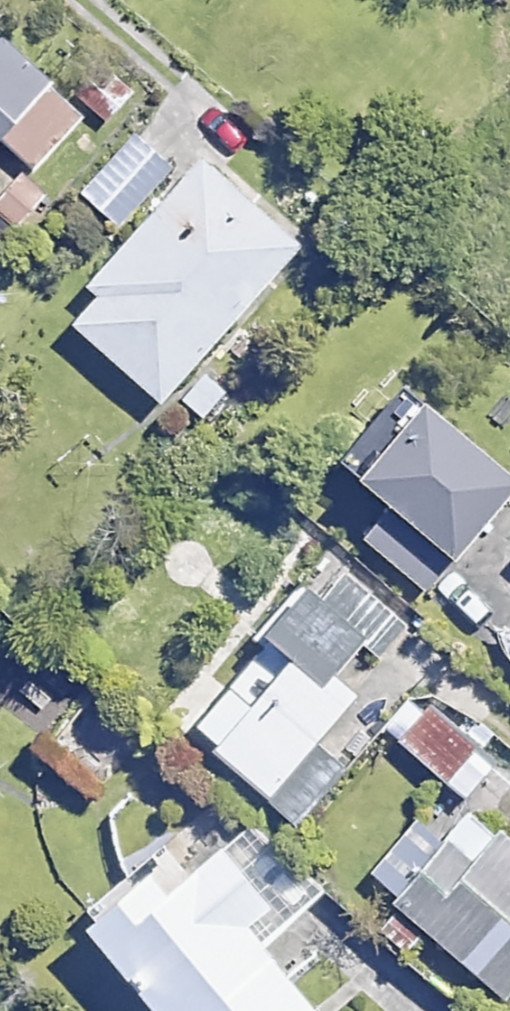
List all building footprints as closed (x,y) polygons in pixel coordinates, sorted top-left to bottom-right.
[(0,38),(0,132),(47,81),(0,38)] [(81,115),(55,91),(6,146),(32,169),(81,115)] [(168,170),(134,137),(78,194),(112,227),(168,170)] [(296,246),(196,158),(58,316),(157,403),(296,246)] [(506,484),(408,400),(345,474),(386,509),(365,533),(422,582),(506,484)] [(376,653),(402,626),(331,555),(260,626),(314,681),(359,636),(376,653)] [(144,737),(97,700),(58,749),(105,786),(144,737)] [(477,745),(427,702),(394,741),(444,784),(477,745)] [(459,793),(422,832),(411,822),(372,864),(399,889),(389,900),(494,999),(509,982),(509,841),(459,793)] [(248,820),(186,872),(167,850),(78,924),(150,1010),(310,1010),(256,946),(314,898),(248,820)]
